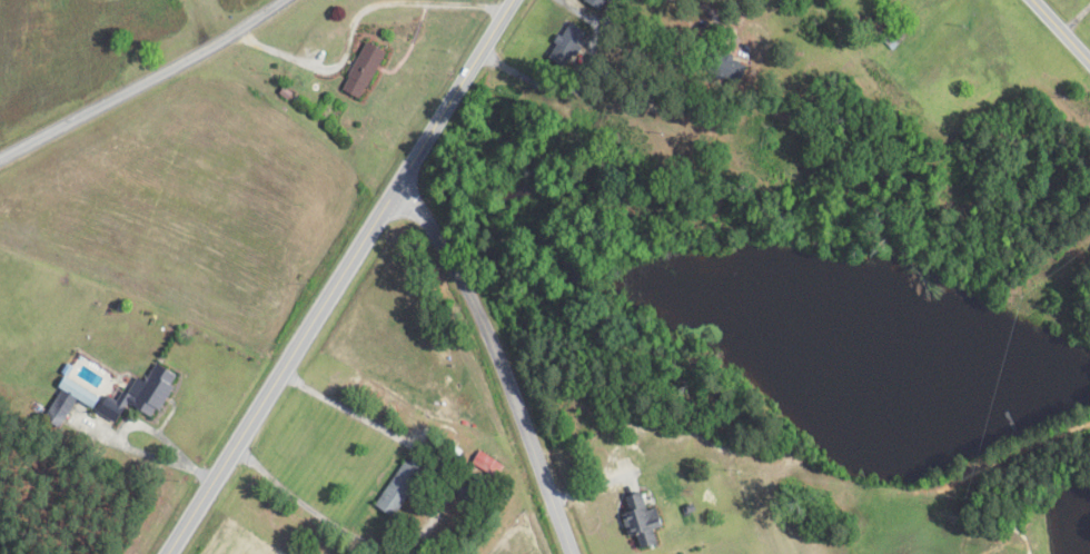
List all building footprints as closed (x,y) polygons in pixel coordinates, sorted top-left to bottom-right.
[(587,1),(605,11),(611,0),(587,0),(587,1)] [(368,99),(389,50),(369,42),(349,91),(368,99)] [(751,67),(713,47),(701,69),(739,89),(751,67)] [(151,418),(177,377),(155,363),(143,382),(134,376),(118,402),(106,395),(96,411),(115,422),(127,403),(151,418)] [(44,420),(59,429),(73,406),(58,397),(44,420)] [(377,507),(397,519),(427,467),(407,456),(377,507)] [(663,543),(657,509),(646,511),(643,493),(622,497),(629,534),(635,533),(637,547),(663,543)]
